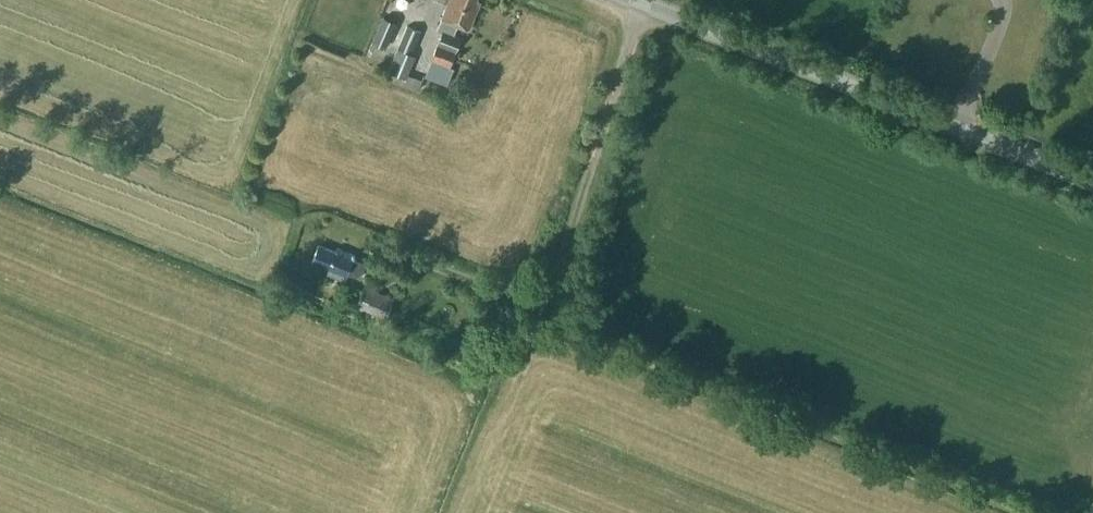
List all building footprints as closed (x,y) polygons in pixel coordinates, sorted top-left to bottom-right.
[(443,31),(454,35),(458,24),(469,28),(480,0),(479,0),(448,0),(441,17),(442,18),(438,28),(443,31)] [(387,48),(397,22),(383,16),(373,42),(387,48)] [(408,26),(389,70),(406,78),(415,55),(411,53),(420,31),(408,26)] [(432,58),(450,66),(456,50),(455,49),(460,37),(454,35),(443,31),(432,58)] [(312,261),(330,268),(328,272),(345,279),(348,272),(359,276),(365,263),(353,258),(354,254),(337,247),(336,251),(319,244),(312,261)] [(383,323),(386,316),(393,297),(365,286),(355,312),(383,323)] [(470,357),(459,352),(455,362),(466,367),(470,357)]
